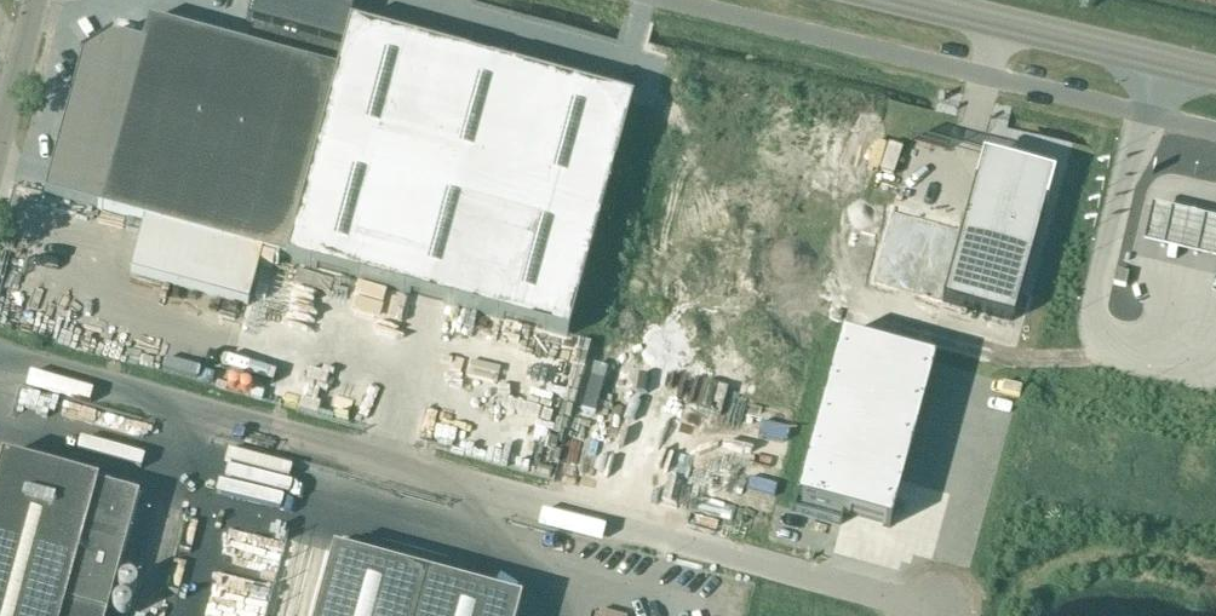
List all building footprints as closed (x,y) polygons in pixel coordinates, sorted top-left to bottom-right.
[(44,195),(144,222),(131,274),(247,306),(261,255),(567,338),(631,102),(349,25),(354,7),(327,0),(252,0),(246,23),(252,25),(246,48),(148,21),(141,45),(110,36),(82,54),(44,195)] [(981,160),(942,301),(1013,321),(1053,175),(1051,174),(1050,179),(981,160)] [(1136,242),(1215,260),(1215,221),(1145,205),(1136,242)] [(1129,274),(1117,271),(1114,284),(1126,287),(1129,274)] [(167,334),(166,348),(185,350),(187,337),(167,334)] [(839,337),(791,512),(841,525),(843,515),(890,528),(935,362),(839,337)] [(258,387),(261,369),(231,364),(228,382),(258,387)] [(248,478),(253,453),(227,448),(222,473),(248,478)] [(138,498),(0,461),(0,462),(0,615),(105,615),(138,498)] [(519,603),(333,552),(315,615),(516,615),(519,603)] [(224,574),(200,571),(193,615),(218,615),(224,574)]
